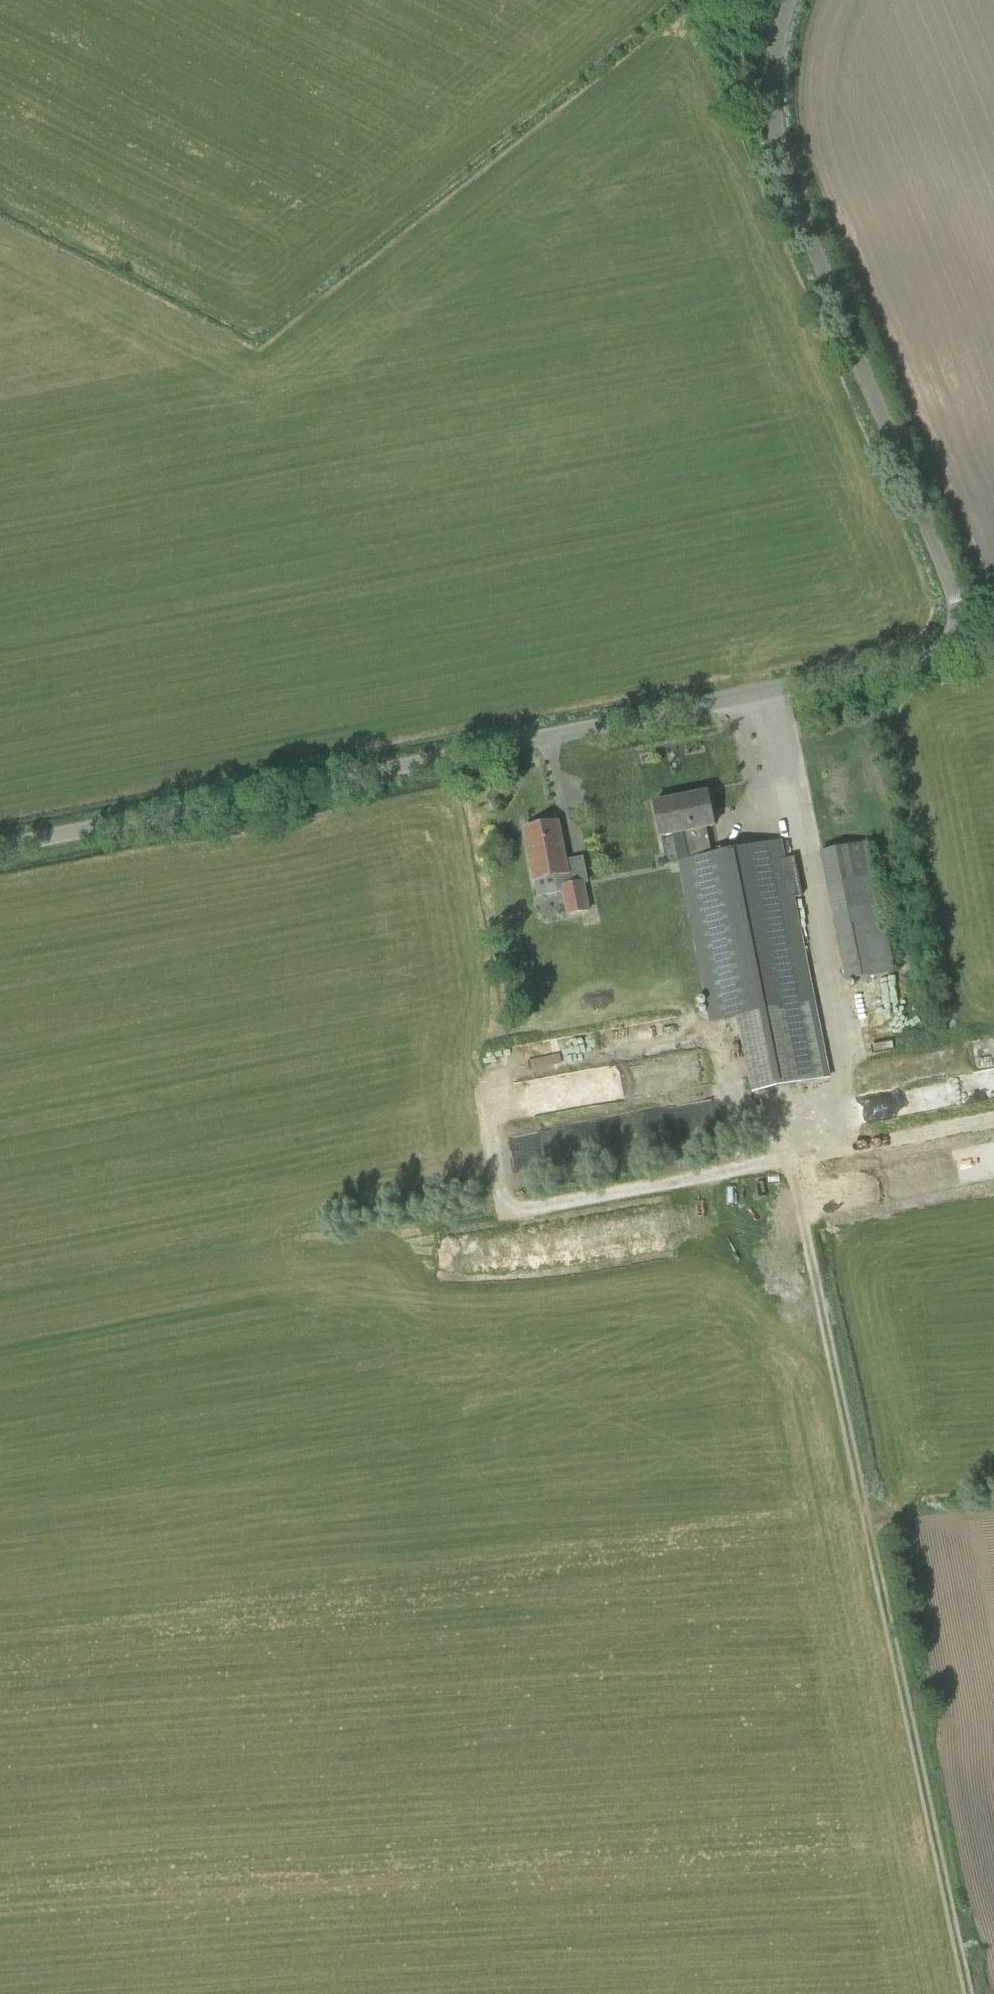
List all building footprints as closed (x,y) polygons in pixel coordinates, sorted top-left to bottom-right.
[(793,895),(803,893),(796,856),(786,858),(782,840),(712,855),(707,828),(714,827),(708,793),(654,803),(660,837),(674,835),(711,1023),(736,1018),(752,1095),(830,1079),(793,895)] [(535,881),(568,875),(558,822),(525,828),(535,881)] [(846,982),(895,972),(869,841),(819,852),(846,982)] [(564,885),(569,915),(591,911),(585,881),(564,885)]
